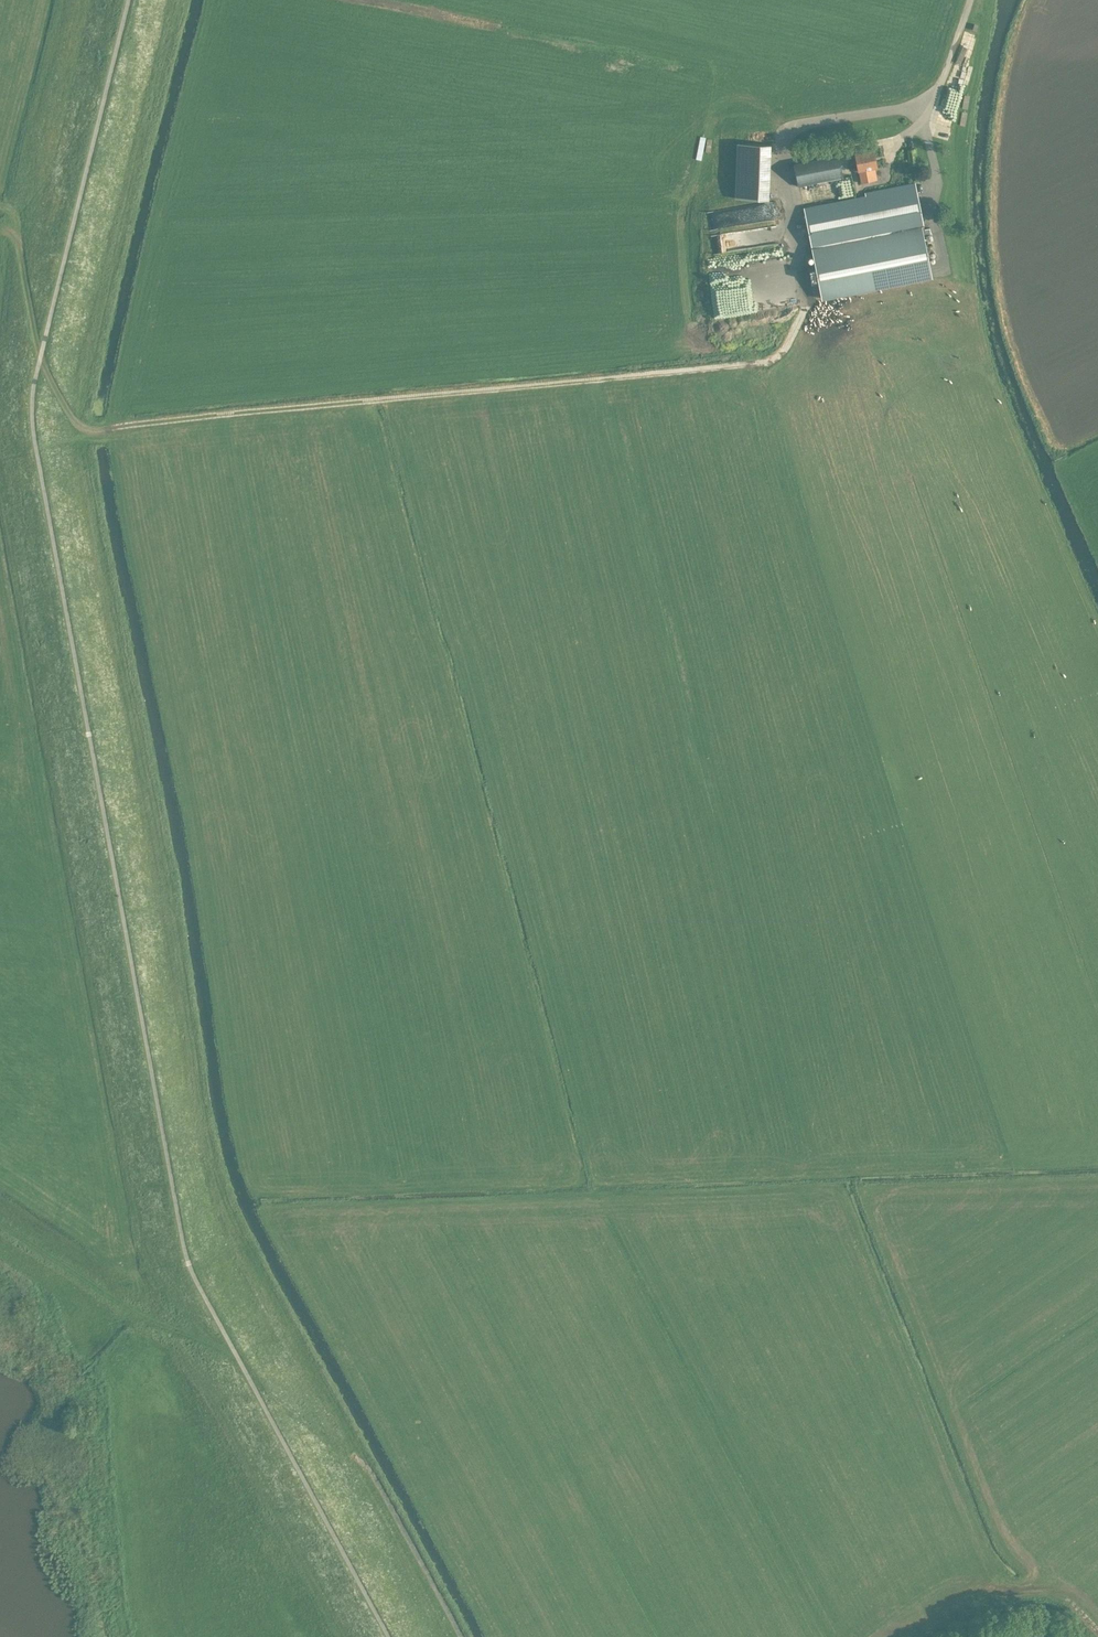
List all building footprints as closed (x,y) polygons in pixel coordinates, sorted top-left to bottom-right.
[(990,0),(980,0),(977,14),(986,16),(990,0)] [(965,111),(958,110),(957,118),(953,117),(950,132),(961,134),(965,111)] [(734,197),(767,198),(769,142),(736,141),(734,197)] [(854,151),(855,158),(852,159),(849,163),(850,167),(854,169),(857,169),(860,180),(876,177),(873,165),(875,164),(872,147),(854,151)] [(906,149),(908,162),(916,161),(914,148),(906,149)] [(797,185),(842,176),(838,153),(792,162),(797,185)] [(887,158),(887,174),(897,173),(896,158),(887,158)] [(930,275),(922,233),(924,233),(914,181),(864,191),(864,194),(803,206),(821,297),(930,275)] [(752,214),(751,199),(739,200),(740,215),(752,214)] [(780,246),(766,252),(770,261),(784,256),(780,246)]
